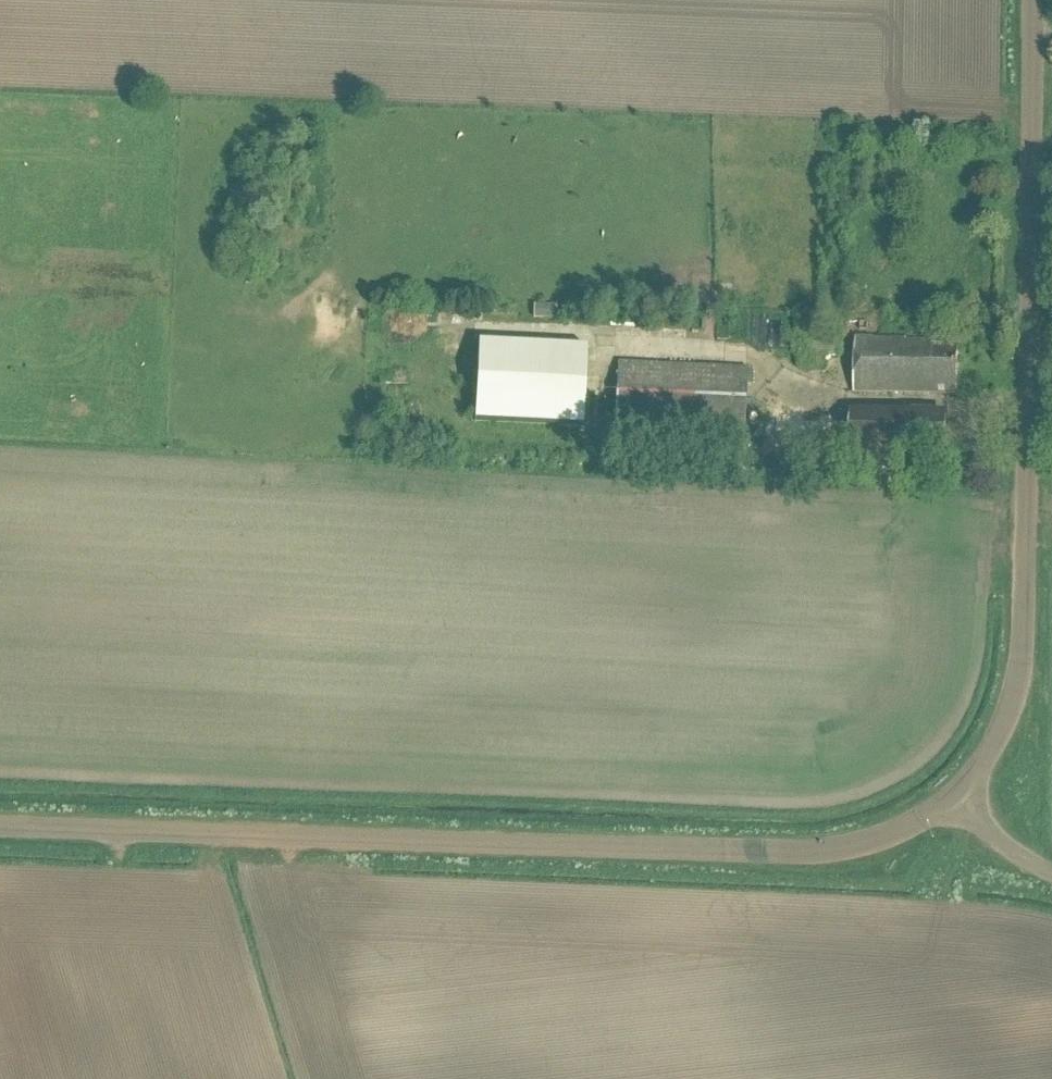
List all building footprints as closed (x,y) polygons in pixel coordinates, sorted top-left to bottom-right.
[(857,340),(856,393),(957,395),(958,348),(934,348),(934,343),(907,343),(907,341),(857,340)] [(479,345),(475,423),(584,429),(587,350),(479,345)] [(746,370),(617,364),(614,429),(743,435),(746,370)] [(851,412),(850,471),(946,473),(947,414),(851,412)]
